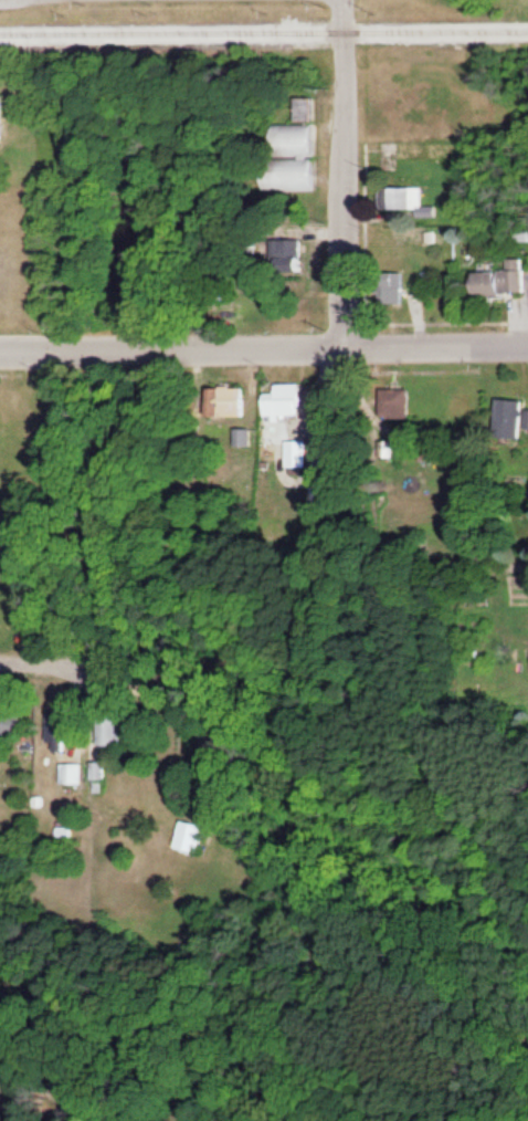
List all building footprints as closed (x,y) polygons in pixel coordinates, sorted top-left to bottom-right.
[(316,98),(296,98),(296,120),(316,120),(316,98)] [(320,126),(279,126),(279,151),(320,151),(320,126)] [(296,186),(320,186),(320,161),(296,161),(296,186)] [(425,186),(402,186),(402,209),(425,209),(425,186)] [(477,269),(477,294),(514,294),(514,269),(477,269)] [(401,280),(383,281),(384,303),(402,302),(401,280)] [(215,385),(215,415),(251,415),(251,385),(215,385)] [(313,415),(331,415),(331,386),(313,386),(313,415)] [(386,417),(414,417),(414,387),(386,387),(386,417)] [(305,391),(268,391),(268,417),(305,417),(305,391)] [(523,398),(501,398),(501,428),(523,428),(523,398)] [(308,465),(308,440),(289,440),(289,465),(308,465)] [(25,735),(25,712),(0,712),(0,735),(25,735)] [(49,712),(49,741),(76,741),(76,712),(49,712)] [(186,849),(206,849),(206,815),(186,815),(186,849)]
